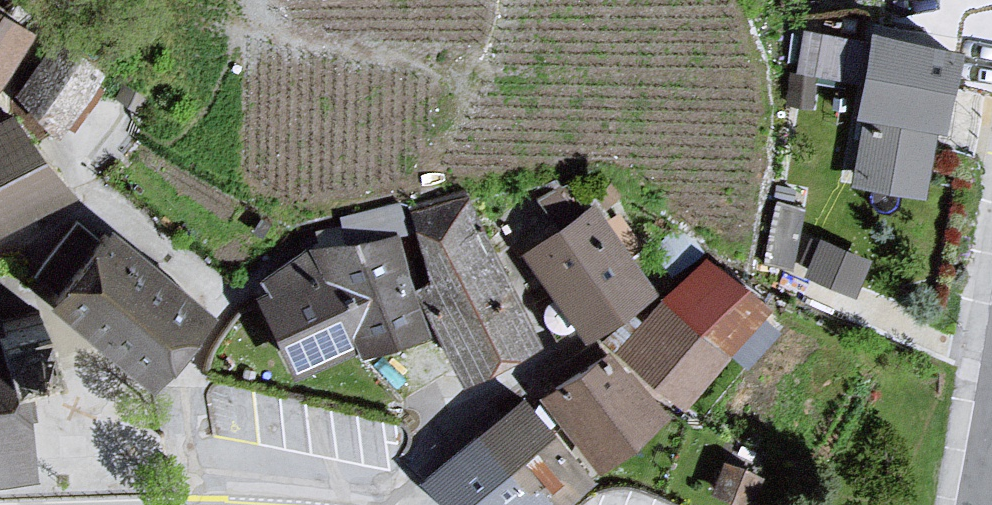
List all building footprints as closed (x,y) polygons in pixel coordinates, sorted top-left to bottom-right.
[(944,59),(845,31),(837,120),(855,121),(844,190),(919,204),(944,59)] [(10,46),(0,39),(0,58),(10,46)] [(0,128),(0,237),(66,209),(2,127),(0,128)] [(447,204),(392,222),(400,278),(393,293),(450,379),(514,351),(447,204)] [(575,204),(501,257),(561,340),(633,292),(575,204)] [(82,230),(20,302),(138,389),(194,319),(82,230)] [(815,234),(808,265),(858,277),(866,246),(815,234)] [(290,251),(234,293),(271,379),(400,333),(393,293),(383,242),(290,251)] [(643,312),(608,355),(666,417),(723,357),(736,371),(770,335),(697,269),(643,312)] [(0,325),(0,380),(29,375),(20,324),(0,325)] [(591,357),(526,405),(593,483),(649,422),(591,357)] [(11,479),(0,401),(0,481),(11,479)] [(410,482),(425,504),(555,504),(577,482),(505,405),(410,482)]
